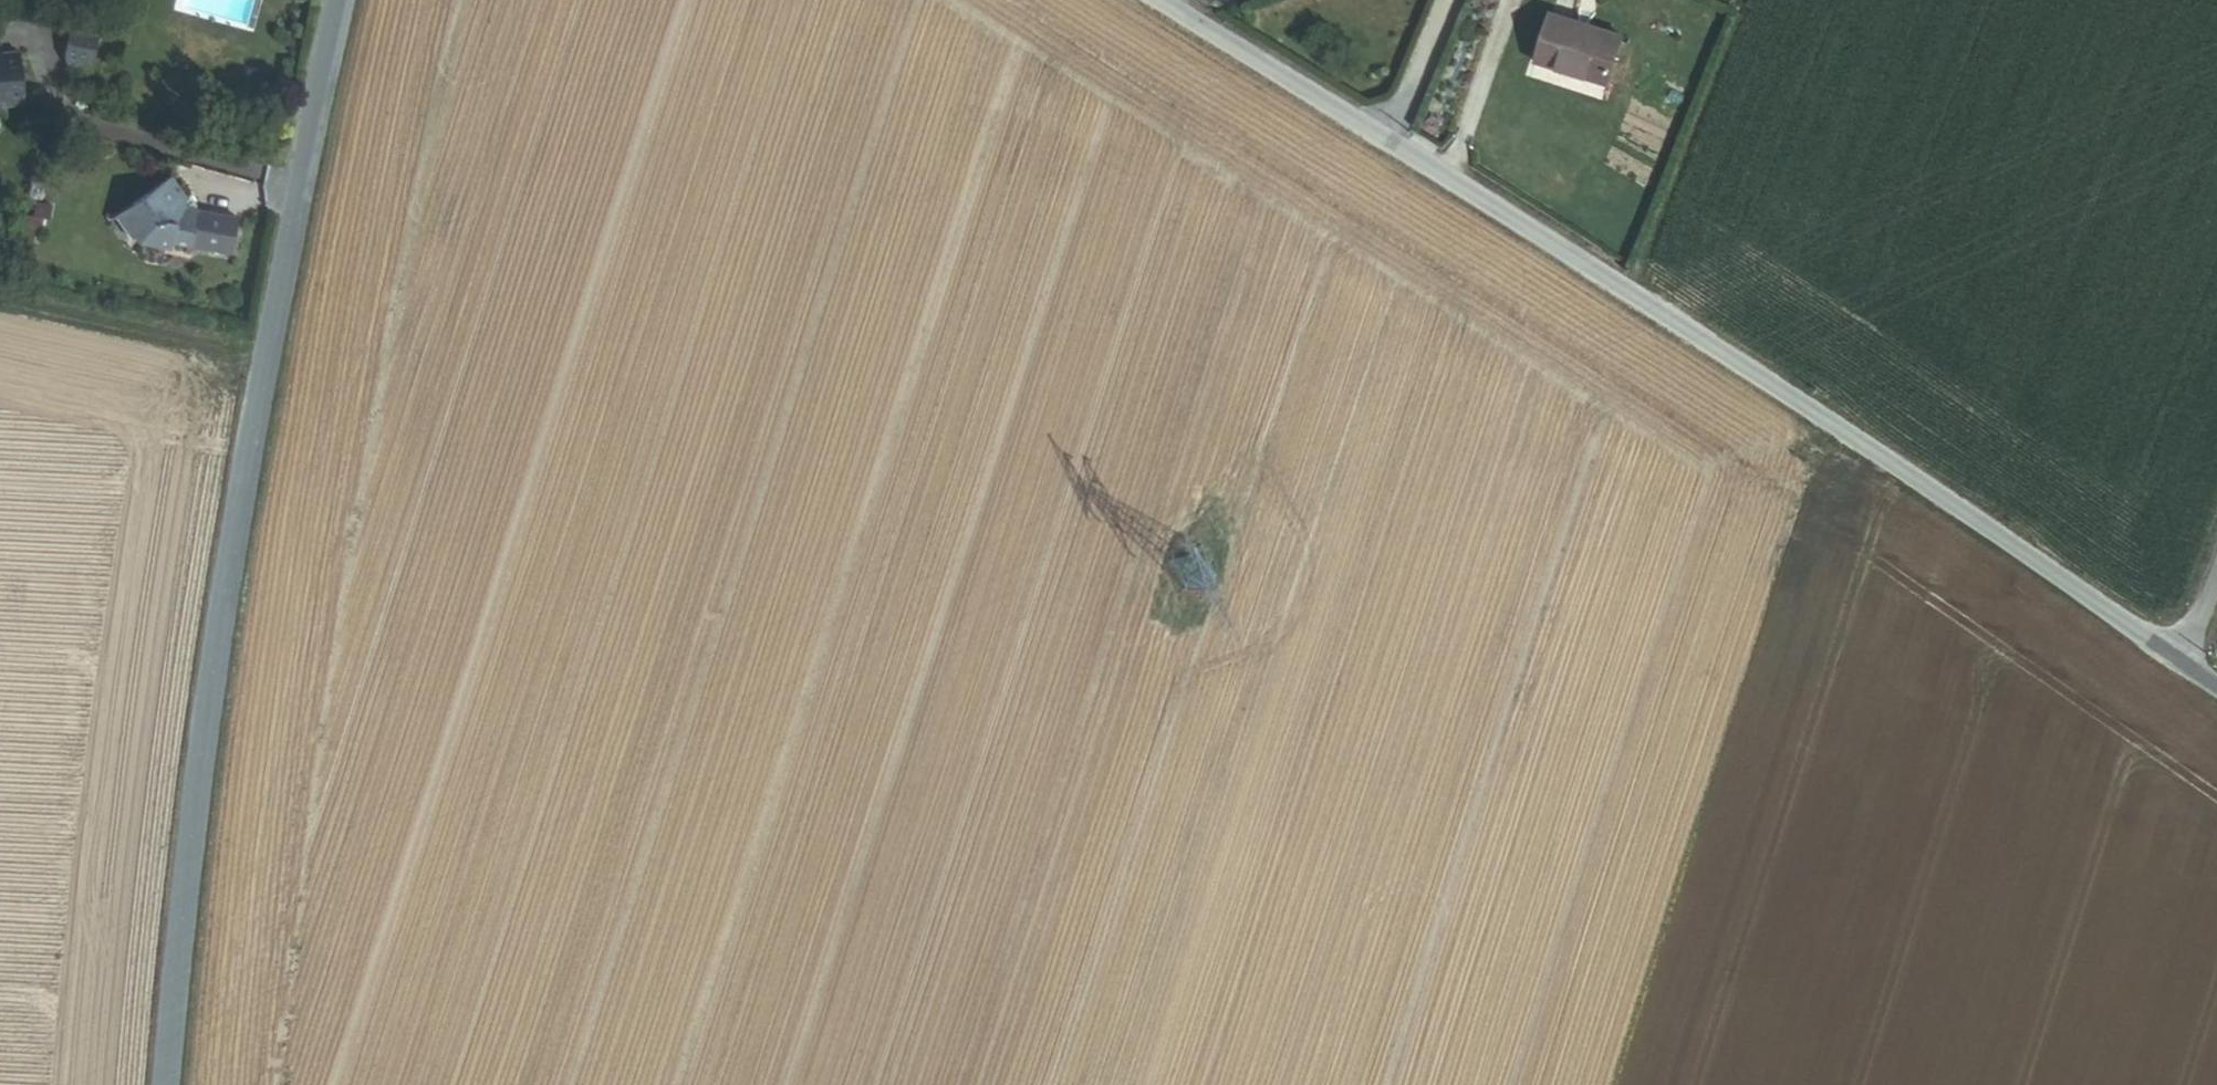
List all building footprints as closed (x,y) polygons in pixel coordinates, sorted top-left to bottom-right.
[(1623,35),(1551,12),(1536,61),(1607,84),(1623,35)] [(18,52),(0,53),(0,104),(22,102),(18,52)] [(197,210),(187,208),(181,201),(186,197),(170,176),(116,214),(130,236),(133,235),(138,242),(170,249),(172,241),(190,245),(197,210)] [(38,232),(44,208),(27,203),(21,228),(38,232)]
